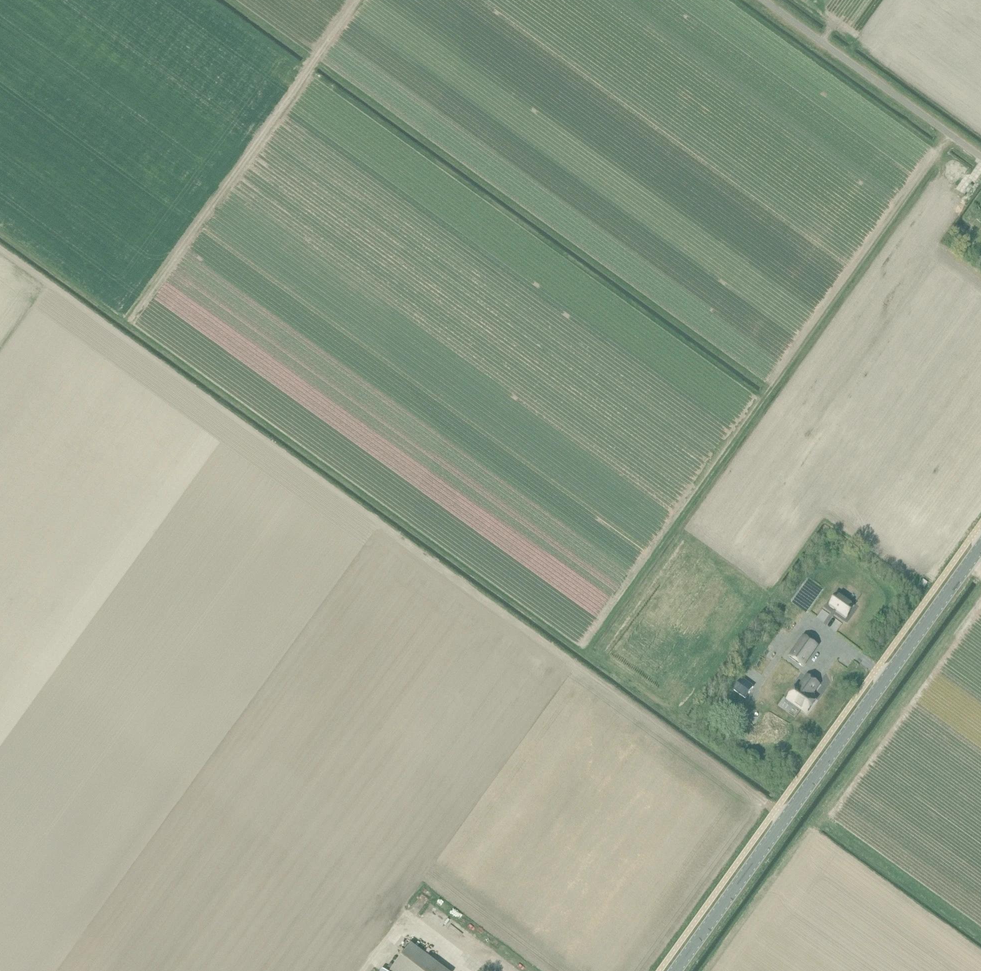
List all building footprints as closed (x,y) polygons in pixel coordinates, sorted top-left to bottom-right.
[(838,594),(829,606),(834,610),(835,609),(847,617),(855,606),(838,594)] [(804,637),(789,658),(803,667),(817,647),(804,637)] [(797,687),(787,701),(806,714),(815,700),(810,697),(818,686),(806,678),(799,688),(797,687)] [(741,680),(733,691),(744,699),(753,688),(741,680)] [(390,970),(445,970),(410,945),(390,970)]
